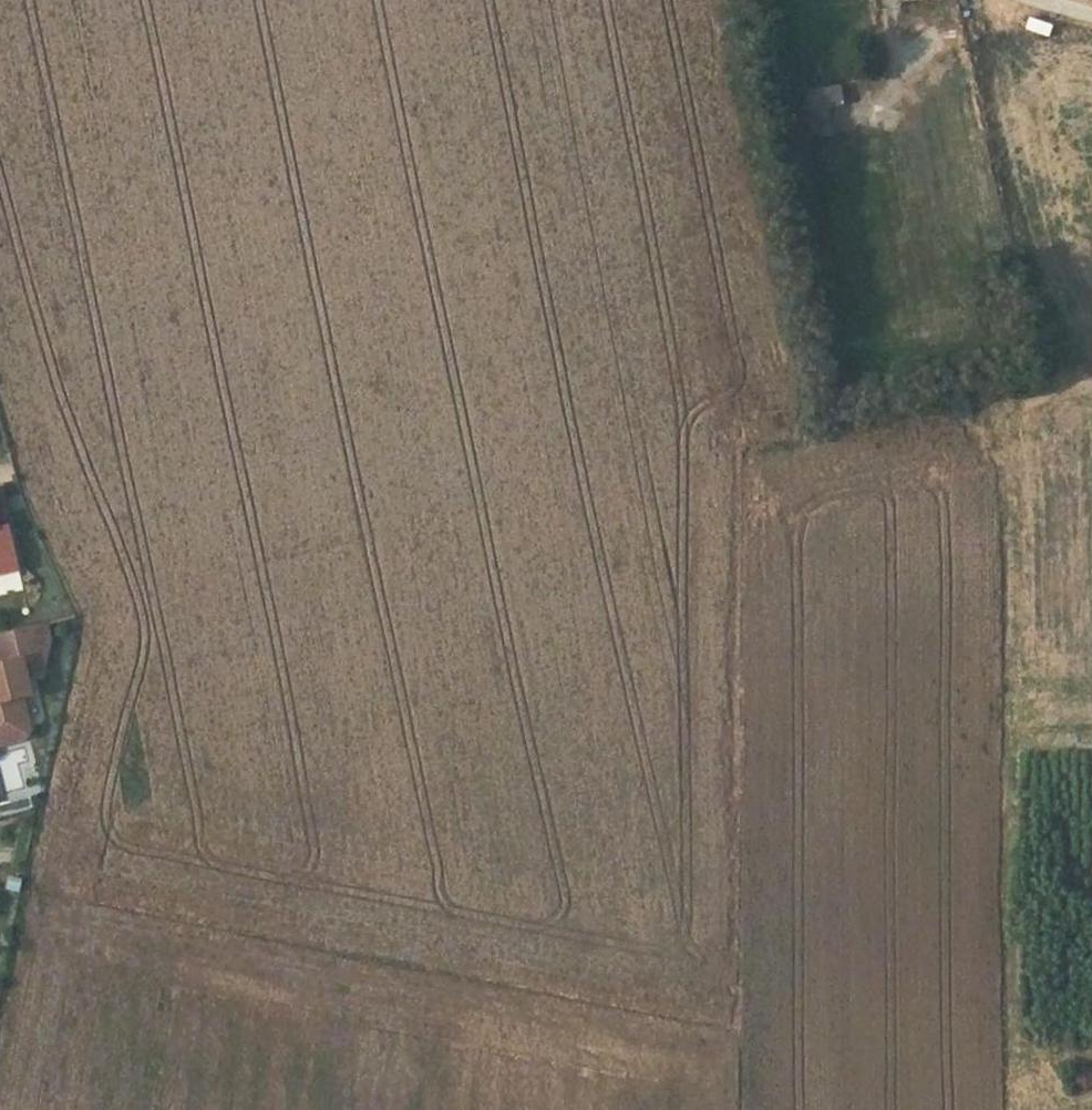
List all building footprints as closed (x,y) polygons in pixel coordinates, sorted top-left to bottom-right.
[(812,91),(817,109),(845,101),(840,83),(812,91)] [(19,570),(9,527),(0,529),(0,575),(19,570)] [(29,713),(25,696),(34,693),(29,671),(38,668),(44,671),(52,634),(48,622),(0,634),(0,654),(2,663),(0,664),(0,720),(29,713)] [(3,743),(28,737),(33,728),(29,713),(0,720),(0,730),(3,743)]
